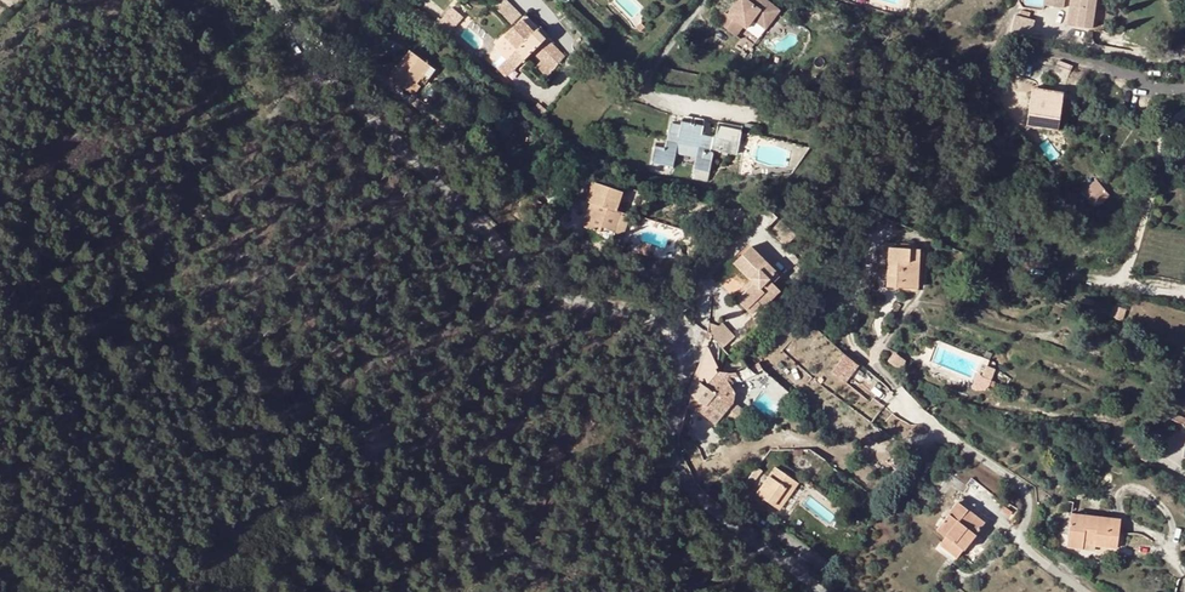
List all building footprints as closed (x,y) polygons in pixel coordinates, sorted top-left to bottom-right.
[(523,14),(509,0),(498,0),(493,4),(513,24),(523,14)] [(719,25),(733,35),(740,25),(745,28),(747,30),(754,21),(760,13),(770,21),(778,9),(765,0),(749,0),(748,2),(745,0),(741,0),(729,17),(726,15),(719,25)] [(1070,24),(1093,28),(1098,0),(1074,0),(1070,24)] [(451,9),(441,21),(452,30),(462,18),(451,9)] [(760,13),(754,21),(767,31),(781,12),(778,9),(770,21),(760,13)] [(1038,17),(1017,11),(1012,28),(1032,34),(1038,17)] [(526,17),(522,20),(534,33),(538,29),(526,17)] [(522,20),(505,37),(518,50),(508,60),(515,68),(546,37),(538,29),(534,33),(522,20)] [(441,21),(436,27),(447,36),(452,30),(441,21)] [(740,25),(733,35),(737,38),(745,28),(740,25)] [(390,79),(410,94),(416,85),(430,67),(410,53),(390,79)] [(420,88),(416,85),(410,94),(414,97),(420,88)] [(1034,93),(1025,91),(1023,105),(1031,106),(1030,112),(1055,116),(1059,97),(1046,95),(1047,90),(1035,88),(1034,93)] [(710,151),(711,149),(713,136),(702,134),(703,127),(681,123),(680,133),(668,131),(665,149),(655,147),(652,161),(673,165),(677,144),(698,147),(694,169),(708,172),(711,153),(710,151)] [(715,124),(713,136),(738,141),(739,131),(715,124)] [(736,155),(738,141),(713,136),(711,149),(736,155)] [(131,179),(125,188),(130,192),(137,183),(131,179)] [(1097,181),(1082,193),(1095,208),(1110,196),(1097,181)] [(622,193),(592,183),(586,201),(589,202),(595,204),(587,227),(601,232),(602,227),(614,231),(620,212),(616,211),(622,193)] [(537,202),(528,198),(524,207),(533,211),(537,202)] [(582,225),(587,227),(595,204),(589,202),(582,225)] [(630,215),(620,212),(614,231),(612,237),(621,240),(630,215)] [(782,274),(752,248),(736,266),(753,280),(758,284),(743,302),(761,318),(785,289),(776,281),(782,274)] [(914,289),(915,262),(909,261),(909,249),(890,248),(887,288),(914,289)] [(919,249),(909,249),(909,261),(915,262),(919,262),(919,249)] [(738,298),(743,302),(758,284),(753,280),(738,298)] [(736,340),(723,325),(710,337),(722,352),(736,340)] [(992,355),(986,352),(983,359),(989,362),(992,355)] [(846,353),(832,369),(846,381),(859,364),(846,353)] [(717,374),(706,387),(727,403),(720,414),(710,409),(705,406),(701,411),(717,423),(725,413),(738,422),(747,410),(734,400),(736,390),(721,375),(717,374)] [(710,409),(720,414),(727,403),(705,387),(700,383),(691,395),(705,406),(710,409)] [(1137,442),(1132,455),(1147,461),(1152,449),(1137,442)] [(798,483),(776,468),(757,495),(779,510),(798,483)] [(961,498),(958,502),(967,509),(971,505),(961,498)] [(988,518),(971,505),(967,509),(958,502),(937,530),(946,538),(940,544),(957,558),(988,518)] [(1114,522),(1072,515),(1066,548),(1082,551),(1083,540),(1084,533),(1095,535),(1095,542),(1094,548),(1117,551),(1119,534),(1113,533),(1114,522)] [(1084,533),(1083,540),(1095,542),(1095,535),(1084,533)] [(670,565),(660,574),(671,589),(681,580),(670,565)]
